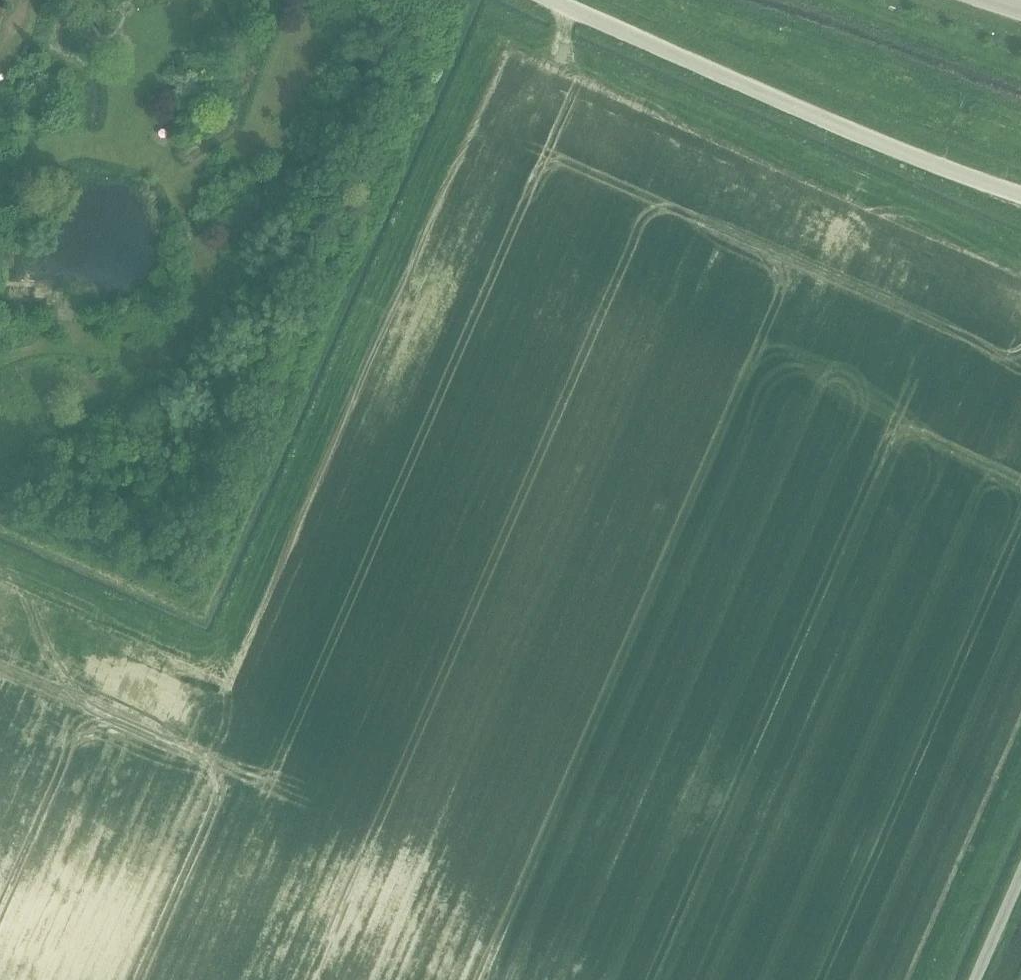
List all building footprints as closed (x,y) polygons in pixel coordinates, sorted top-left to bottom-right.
[(8,0),(0,0),(0,19),(8,0)]
